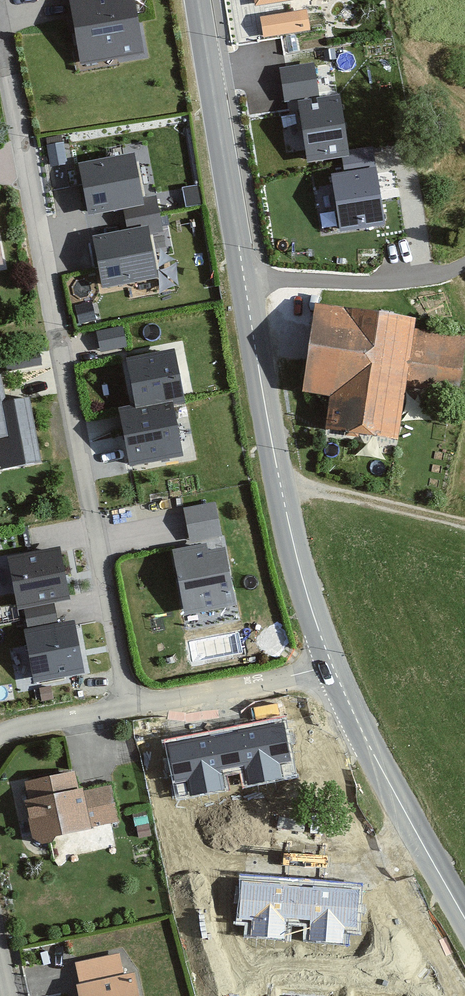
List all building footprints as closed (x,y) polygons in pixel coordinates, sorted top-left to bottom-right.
[(77,65),(143,56),(135,0),(68,0),(77,65)] [(307,9),(260,17),(264,37),(310,29),(307,9)] [(315,63),(279,69),(284,101),(320,95),(315,63)] [(341,95),(299,101),(308,162),(346,157),(350,156),(349,151),(341,95)] [(373,147),(349,151),(350,156),(346,157),(348,171),(376,167),(373,147)] [(134,156),(77,167),(87,220),(122,213),(124,222),(159,216),(156,198),(142,200),(134,156)] [(348,171),(331,174),(340,231),(385,225),(376,167),(348,171)] [(91,240),(101,293),(159,282),(150,235),(162,233),(159,216),(124,222),(127,233),(91,240)] [(8,267),(0,224),(0,269),(8,267)] [(420,321),(322,307),(309,395),(338,399),(333,430),(349,432),(348,439),(365,442),(366,434),(405,440),(413,390),(464,398),(464,396),(464,340),(418,333),(420,321)] [(100,348),(126,345),(125,327),(98,330),(100,348)] [(174,353),(126,362),(136,408),(136,413),(172,406),(173,409),(185,406),(174,353)] [(0,375),(0,472),(48,463),(35,395),(6,400),(2,374),(0,375)] [(173,409),(172,406),(136,413),(136,408),(118,412),(130,469),(183,458),(173,409)] [(216,502),(182,508),(187,542),(221,536),(216,502)] [(207,543),(173,549),(185,615),(236,605),(225,548),(209,551),(207,543)] [(28,611),(30,620),(56,615),(54,604),(70,601),(60,548),(7,558),(17,613),(28,611)] [(58,622),(56,615),(30,620),(32,631),(21,633),(31,686),(84,676),(73,619),(58,622)] [(284,719),(165,740),(173,785),(185,782),(188,797),(226,790),(223,770),(242,767),(245,785),(282,778),(280,764),(292,761),(284,719)] [(80,774),(29,784),(33,801),(28,802),(36,840),(42,839),(45,844),(51,845),(57,842),(60,837),(97,830),(96,825),(119,821),(114,789),(88,794),(87,789),(83,790),(80,774)] [(364,886),(244,876),(240,921),(253,922),(251,937),(290,940),(292,920),(311,922),(309,940),(347,943),(349,928),(361,929),(364,886)] [(77,964),(81,983),(77,984),(79,995),(141,995),(136,971),(122,974),(118,955),(77,964)] [(282,987),(281,995),(381,995),(282,987)]
